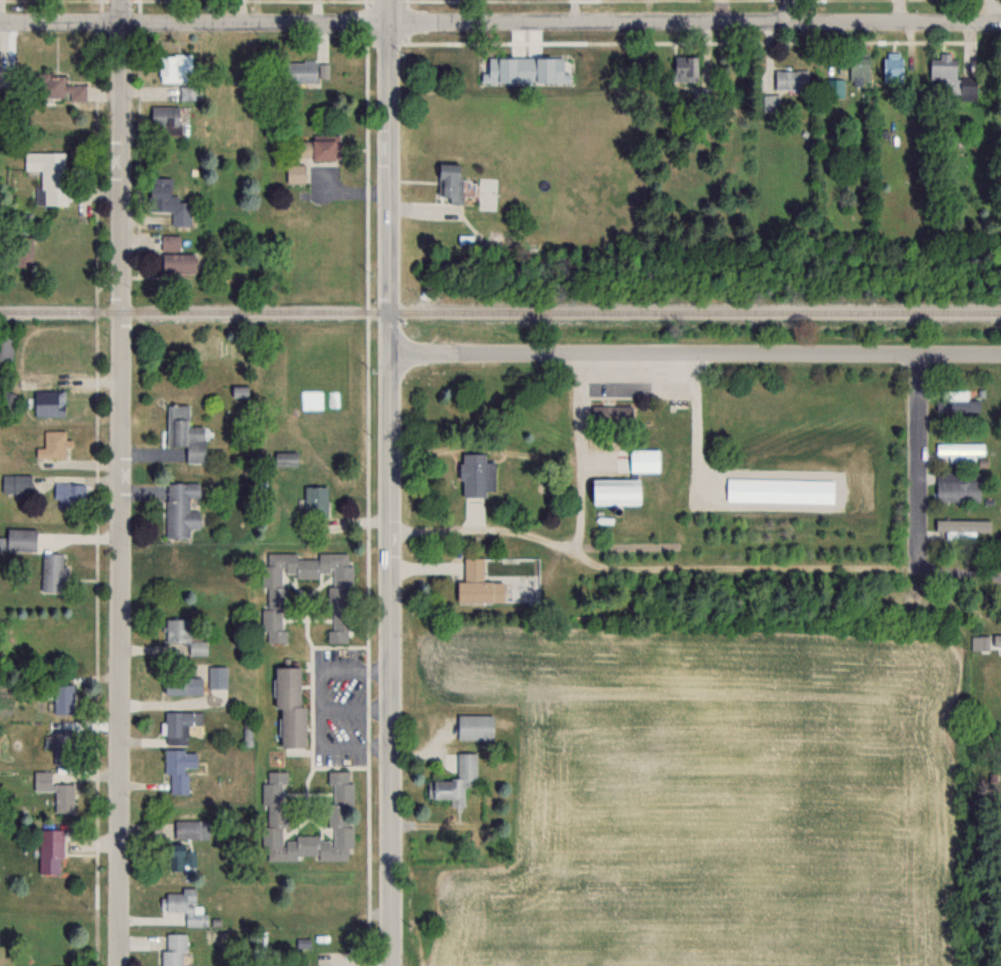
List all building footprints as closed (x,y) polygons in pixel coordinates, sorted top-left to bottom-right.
[(901,82),(901,54),(882,54),(882,82),(901,82)] [(929,79),(956,79),(956,54),(940,54),(940,59),(929,59),(929,79)] [(187,83),(187,56),(158,56),(158,83),(187,83)] [(696,81),(696,57),(672,57),(672,81),(696,81)] [(317,61),(285,61),(285,83),(317,83),(317,61)] [(808,70),(775,70),(775,90),(808,90),(808,70)] [(64,74),(35,73),(34,99),(85,100),(86,85),(64,85),(64,74)] [(975,78),(959,78),(959,93),(975,93),(975,78)] [(825,97),(844,97),(844,79),(825,79),(825,97)] [(778,95),(762,95),(762,112),(778,112),(778,95)] [(179,107),(150,107),(150,128),(179,128),(179,107)] [(311,136),(311,142),(292,141),(292,160),(337,161),(337,137),(311,136)] [(66,152),(25,152),(25,170),(39,170),(39,205),(66,205),(66,152)] [(461,164),(437,164),(436,197),(447,197),(446,204),(460,204),(461,164)] [(305,165),(286,165),(286,184),(305,184),(305,165)] [(189,227),(189,203),(178,203),(178,197),(170,197),(170,179),(148,179),(148,212),(171,212),(171,227),(189,227)] [(193,273),(193,255),(179,255),(179,236),(160,236),(160,273),(193,273)] [(13,267),(32,267),(32,237),(13,237),(13,267)] [(12,337),(0,337),(0,361),(12,361),(12,337)] [(964,399),(964,390),(938,390),(938,409),(987,410),(987,399),(964,399)] [(64,415),(64,391),(37,391),(37,415),(64,415)] [(166,404),(166,446),(185,446),(185,463),(204,463),(204,426),(188,426),(188,405),(166,404)] [(591,405),(591,425),(631,425),(631,405),(591,405)] [(34,457),(66,458),(66,440),(63,439),(63,430),(43,430),(43,448),(35,448),(34,457)] [(937,461),(976,461),(976,453),(985,453),(985,443),(937,443),(937,461)] [(295,452),(275,452),(275,465),(295,465),(295,452)] [(484,453),(460,453),(460,497),(485,497),(485,489),(493,489),(493,461),(484,461),(484,453)] [(980,472),(936,472),(936,500),(980,500),(980,472)] [(29,476),(1,476),(1,492),(29,492),(29,476)] [(588,480),(588,504),(638,504),(638,480),(588,480)] [(58,508),(85,508),(85,483),(53,483),(53,500),(58,500),(58,508)] [(187,538),(187,528),(198,528),(199,511),(188,511),(188,496),(198,496),(198,483),(166,483),(165,538),(187,538)] [(304,516),(327,516),(327,486),(304,486),(304,516)] [(985,538),(985,520),(936,519),(936,537),(985,538)] [(34,529),(5,529),(5,552),(34,552),(34,529)] [(286,576),(319,578),(320,572),(332,573),(329,630),(328,629),(327,642),(347,644),(352,554),(318,552),(317,556),(265,553),(261,631),(267,632),(267,641),(283,642),(286,576)] [(41,592),(64,593),(65,554),(42,553),(41,592)] [(463,580),(456,580),(456,601),(503,601),(503,581),(482,581),(482,557),(463,557),(463,580)] [(165,619),(164,643),(188,643),(188,654),(205,655),(205,630),(190,629),(190,619),(165,619)] [(207,666),(207,689),(226,689),(226,666),(207,666)] [(273,709),(279,709),(279,748),(303,748),(303,706),(298,706),(298,667),(273,667),(273,709)] [(201,695),(201,677),(161,677),(161,695),(201,695)] [(72,685),(51,685),(51,714),(72,714),(72,685)] [(187,744),(187,729),(201,729),(201,712),(164,712),(164,744),(187,744)] [(493,739),(493,714),(457,714),(457,739),(493,739)] [(163,774),(169,774),(169,794),(186,794),(186,768),(196,768),(196,750),(163,750),(163,774)] [(476,753),(457,752),(456,779),(430,779),(429,804),(465,804),(465,785),(476,785),(476,753)] [(333,836),(295,837),(295,839),(285,840),(283,771),(267,772),(267,783),(262,783),(262,805),(265,805),(266,848),(267,848),(268,860),(351,859),(350,805),(353,805),(353,781),(348,781),(348,770),(328,771),(328,784),(329,784),(330,827),(333,827),(333,836)] [(72,784),(51,784),(51,772),(33,772),(33,791),(54,791),(54,813),(72,813),(72,784)] [(209,821),(174,821),(174,839),(209,839),(209,821)] [(185,845),(163,845),(163,872),(196,872),(196,850),(185,850),(185,845)] [(184,925),(208,925),(208,912),(197,912),(197,888),(180,887),(180,893),(164,892),(164,911),(185,911),(184,925)] [(160,965),(183,965),(183,932),(165,932),(165,949),(160,949),(160,965)]
